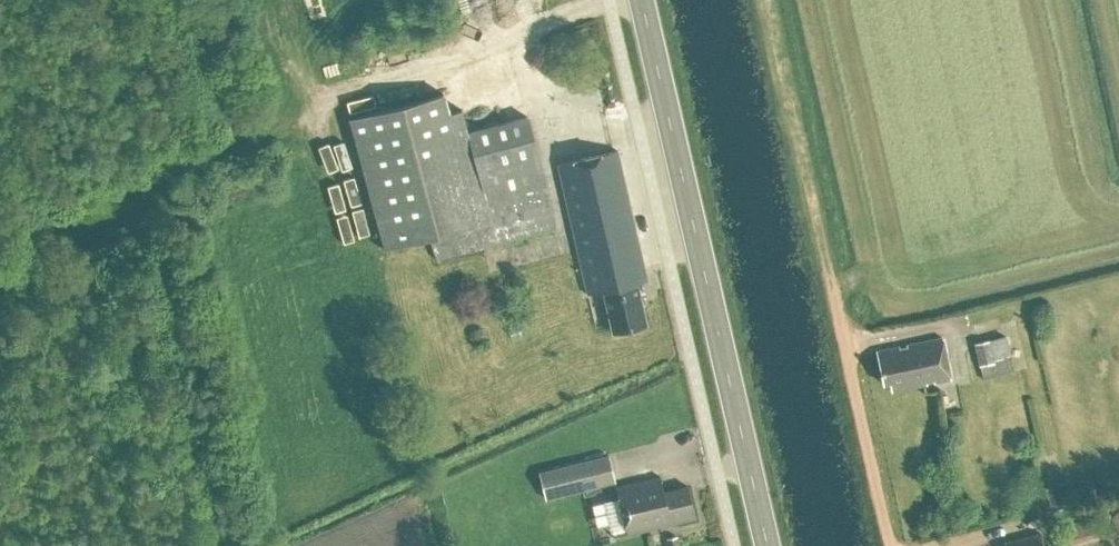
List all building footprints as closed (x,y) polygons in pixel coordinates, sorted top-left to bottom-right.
[(527,114),(467,130),(461,109),(450,112),(445,94),(448,93),(448,91),(348,118),(383,249),(398,245),(404,267),(553,229),(554,226),(547,196),(548,196),(546,185),(527,114)] [(646,323),(637,283),(645,281),(616,151),(558,164),(587,294),(603,291),(612,330),(646,323)] [(971,345),(979,380),(1015,371),(1007,336),(971,345)] [(933,381),(950,378),(941,337),(906,344),(906,347),(899,348),(898,346),(876,350),(883,383),(890,381),(891,390),(926,383),(925,380),(933,379),(933,381)] [(545,498),(615,481),(608,453),(539,470),(545,498)] [(694,517),(687,486),(664,491),(660,476),(616,487),(627,533),(694,517)] [(1103,534),(1098,515),(1055,526),(1060,545),(1103,534)] [(1035,534),(999,543),(999,545),(1038,545),(1035,534)] [(676,535),(666,538),(668,545),(678,545),(676,535)]
